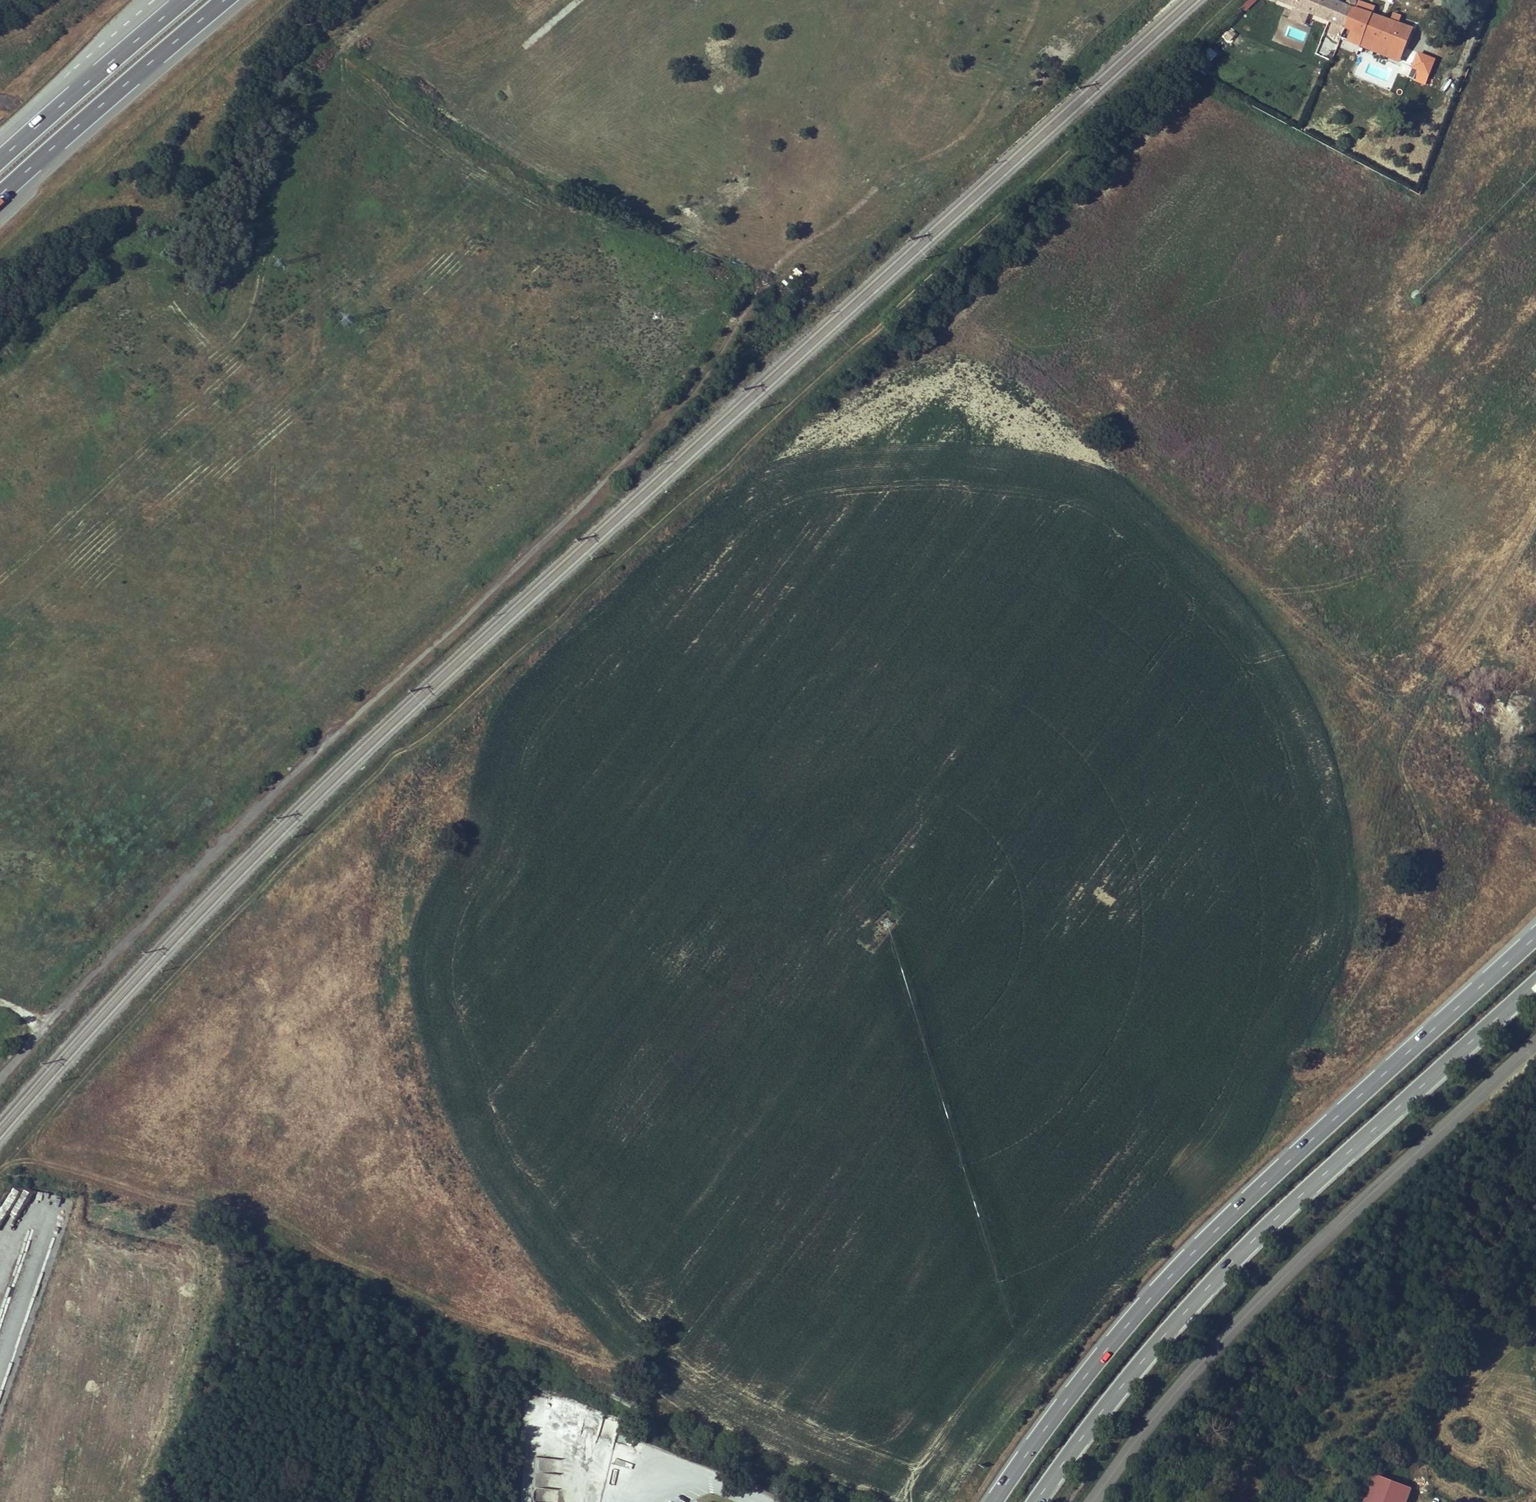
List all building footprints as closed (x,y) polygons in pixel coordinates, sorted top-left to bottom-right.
[(1362,9),(1363,6),(1359,4),(1358,7),(1340,0),(1276,0),(1328,20),(1326,24),(1338,28),(1339,25),(1346,28),(1343,38),(1361,45),(1363,38),(1402,53),(1411,28),(1362,9)] [(1229,28),(1224,37),(1231,40),(1236,32),(1229,28)] [(1417,50),(1410,67),(1428,75),(1436,58),(1417,50)] [(559,1488),(561,1488),(561,1473),(562,1473),(563,1458),(535,1458),(534,1501),(558,1501),(559,1488)] [(1387,1490),(1381,1501),(1404,1501),(1406,1499),(1387,1490)]
